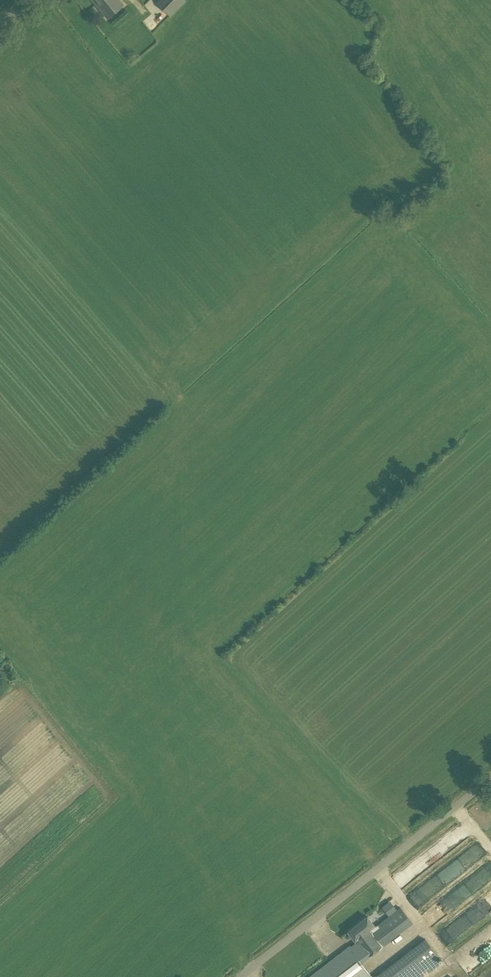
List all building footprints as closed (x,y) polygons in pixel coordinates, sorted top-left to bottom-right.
[(96,4),(107,18),(123,5),(119,0),(101,0),(96,4)] [(186,1),(185,0),(158,0),(156,2),(170,17),(186,1)] [(412,923),(401,908),(375,928),(368,917),(348,932),(358,945),(351,949),(350,948),(311,976),(372,976),(362,963),(369,957),(368,956),(412,923)] [(441,959),(425,938),(374,976),(417,976),(441,959)]
